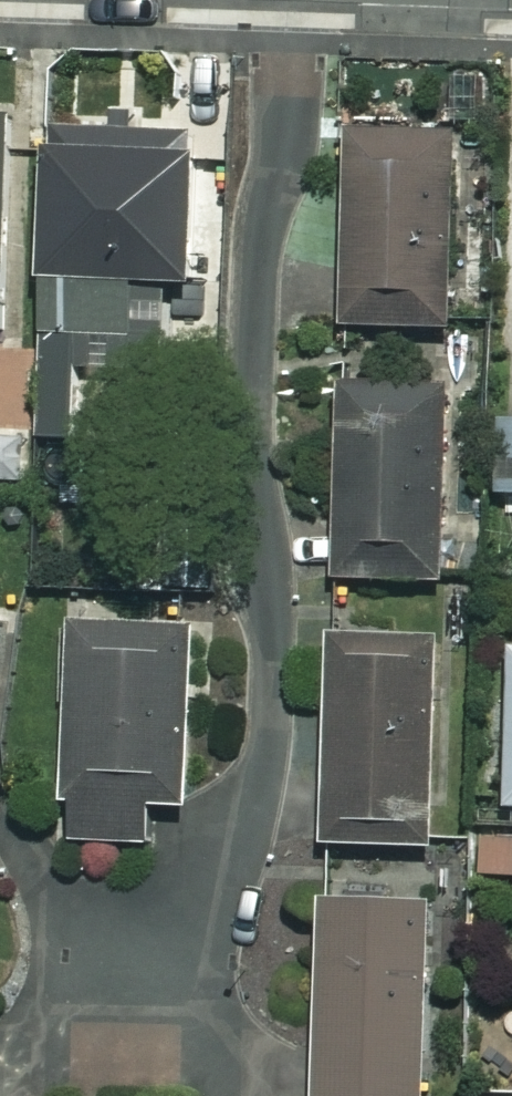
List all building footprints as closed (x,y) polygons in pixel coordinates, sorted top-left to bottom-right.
[(84,378),(133,379),(136,287),(189,289),(194,138),(44,134),(35,442),(83,443),(84,378)] [(454,139),(345,136),(340,331),(449,334),(454,139)] [(441,391),(337,388),(332,583),(435,586),(441,391)] [(187,633),(67,633),(67,845),(143,845),(143,810),(187,810),(187,633)] [(431,642),(332,640),(326,848),(425,851),(431,642)] [(321,908),(314,1095),(418,1095),(424,911),(321,908)]
